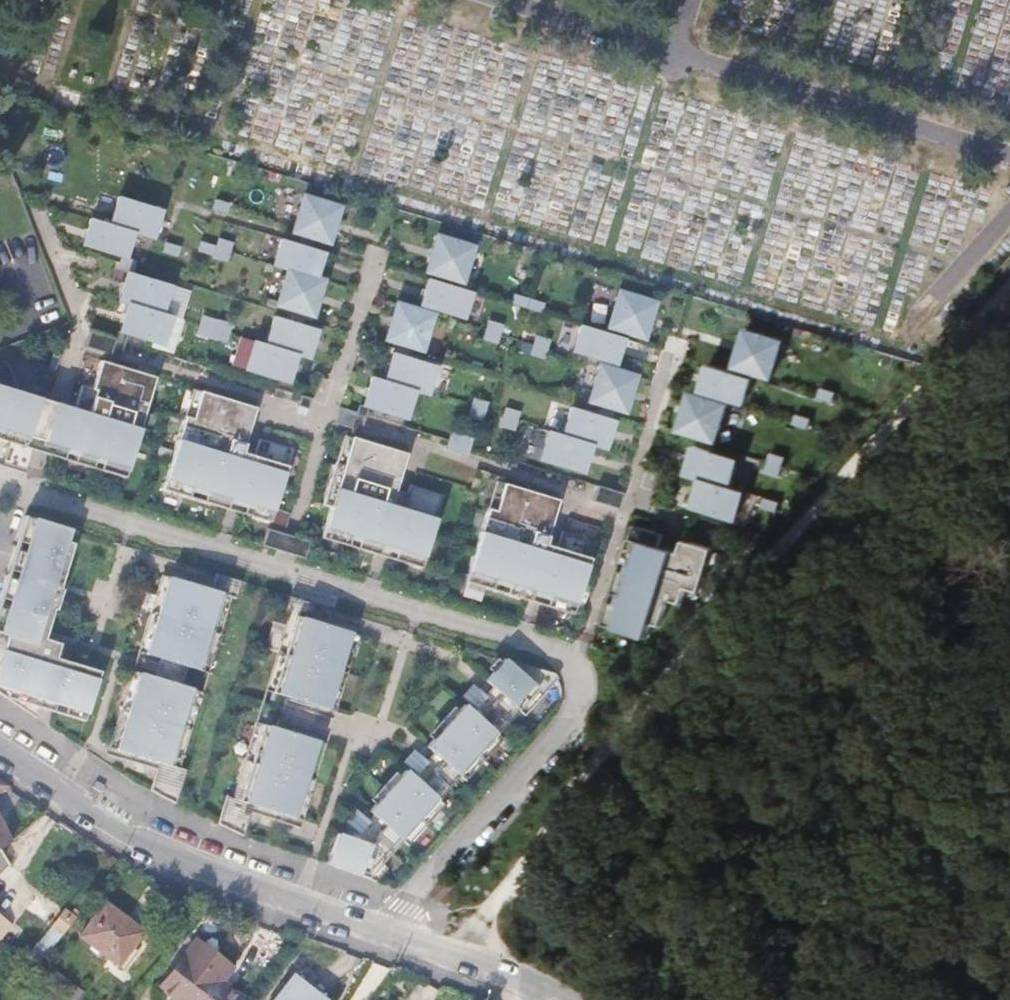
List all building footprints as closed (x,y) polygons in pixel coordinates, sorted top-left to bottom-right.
[(340,207),(303,196),(292,232),(298,235),(314,239),(329,244),(340,207)] [(118,197),(109,225),(133,232),(153,238),(162,210),(118,197)] [(215,200),(212,210),(226,214),(229,204),(215,200)] [(90,219),(82,245),(121,256),(126,257),(133,232),(109,225),(90,219)] [(298,235),(296,244),(311,249),(314,239),(298,235)] [(473,247),(437,235),(425,272),(440,276),(449,280),(462,284),(473,247)] [(216,246),(215,248),(230,252),(233,243),(218,239),(216,246)] [(296,244),(281,240),(273,265),(287,270),(316,278),(324,253),(311,249),(296,244)] [(180,246),(166,242),(163,252),(177,257),(180,246)] [(200,242),(197,251),(213,256),(215,248),(216,246),(200,242)] [(230,252),(215,248),(213,256),(212,257),(227,262),(230,252)] [(121,256),(116,269),(127,272),(132,274),(136,261),(126,257),(121,256)] [(316,278),(287,270),(276,306),(288,310),(304,314),(313,317),(324,281),(316,278)] [(127,272),(119,300),(128,303),(163,313),(171,285),(132,274),(127,272)] [(440,276),(438,282),(448,285),(449,280),(440,276)] [(438,282),(428,279),(420,305),(435,309),(464,318),(471,292),(448,285),(438,282)] [(619,291),(608,328),(624,333),(644,339),(655,302),(619,291)] [(529,299),(514,295),(511,304),(526,309),(529,299)] [(544,304),(529,299),(526,309),(541,313),(544,304)] [(163,313),(128,303),(120,332),(128,334),(163,344),(172,316),(163,313)] [(419,310),(397,303),(385,340),(397,343),(412,348),(422,351),(433,314),(419,310)] [(435,309),(420,305),(419,310),(433,314),(435,309)] [(288,310),(285,320),(301,325),(304,314),(288,310)] [(217,320),(203,316),(200,325),(214,330),(217,320)] [(285,320),(274,317),(265,345),(297,355),(309,358),(317,330),(301,325),(285,320)] [(217,320),(214,330),(229,334),(232,324),(217,320)] [(489,321),(486,330),(500,335),(503,325),(489,321)] [(214,330),(200,325),(197,334),(211,339),(214,330)] [(606,333),(581,325),(572,351),(601,360),(616,364),(624,339),(622,338),(606,333)] [(608,328),(606,333),(622,338),(624,333),(608,328)] [(229,334),(214,330),(211,339),(226,344),(229,334)] [(500,335),(486,330),(483,339),(497,344),(500,335)] [(784,340),(746,330),(736,367),(739,368),(755,372),(773,378),(784,340)] [(116,339),(89,331),(85,347),(102,352),(104,347),(113,349),(116,339)] [(118,331),(116,339),(113,349),(111,355),(108,363),(118,366),(128,334),(120,332),(118,331)] [(536,335),(533,345),(547,349),(550,340),(536,335)] [(265,345),(254,341),(245,369),(288,383),(297,355),(265,345)] [(412,348),(397,343),(394,353),(409,358),(412,348)] [(547,349),(533,345),(530,354),(544,359),(547,349)] [(113,349),(104,347),(102,352),(111,355),(113,349)] [(393,353),(384,381),(415,390),(428,394),(436,366),(409,358),(394,353),(393,353)] [(616,364),(601,360),(599,365),(614,370),(616,364)] [(156,378),(118,366),(108,363),(101,361),(92,389),(82,385),(74,410),(61,406),(47,401),(0,387),(0,465),(25,473),(32,450),(36,440),(50,444),(63,448),(60,458),(125,478),(156,378)] [(709,364),(702,391),(717,396),(745,405),(753,378),(738,373),(709,364)] [(614,370),(599,365),(588,402),(599,405),(615,410),(625,413),(636,376),(614,370)] [(755,372),(739,368),(738,373),(753,378),(755,372)] [(371,377),(363,405),(369,407),(406,419),(415,390),(384,381),(371,377)] [(822,388),(819,397),(834,402),(837,393),(822,388)] [(193,389),(185,416),(193,418),(201,391),(193,389)] [(256,408),(201,391),(193,418),(185,416),(163,490),(224,508),(225,504),(231,506),(238,508),(237,512),(270,522),(274,508),(292,449),(259,439),(254,456),(242,453),(256,408)] [(717,396),(702,391),(701,396),(715,400),(717,396)] [(691,393),(680,430),(701,436),(716,441),(717,441),(728,404),(715,400),(701,396),(691,393)] [(488,403),(474,398),(471,407),(485,412),(488,403)] [(363,405),(359,404),(357,413),(351,429),(349,436),(352,437),(359,439),(369,407),(363,405)] [(599,405),(596,415),(611,420),(615,410),(599,405)] [(485,412),(471,407),(468,417),(482,421),(485,412)] [(505,408),(502,417),(517,422),(520,412),(505,408)] [(596,415),(570,408),(562,435),(591,444),(605,449),(614,421),(611,420),(596,415)] [(797,415),(794,424),(809,429),(812,419),(797,415)] [(517,422),(502,417),(500,427),(514,431),(517,422)] [(583,472),(591,444),(562,435),(548,431),(539,459),(583,472)] [(450,433),(448,441),(469,448),(472,440),(450,433)] [(349,436),(344,435),(336,462),(344,465),(352,437),(349,436)] [(701,436),(698,446),(713,451),(716,441),(701,436)] [(359,439),(352,437),(344,465),(336,462),(323,505),(331,507),(321,538),(375,554),(376,549),(382,551),(389,553),(388,558),(421,568),(443,495),(410,485),(405,500),(403,509),(391,505),(394,496),(407,454),(359,439)] [(36,440),(32,450),(48,454),(60,458),(63,448),(50,444),(36,440)] [(448,441),(446,449),(467,456),(469,448),(448,441)] [(696,445),(687,474),(702,478),(731,486),(739,459),(713,451),(698,446),(696,445)] [(786,457),(772,453),(769,462),(783,467),(786,457)] [(783,467),(769,462),(766,472),(780,476),(783,467)] [(702,478),(694,506),(738,519),(747,490),(731,486),(702,478)] [(496,481),(488,509),(495,511),(504,483),(496,481)] [(540,604),(573,614),(595,541),(562,531),(557,548),(545,545),(559,499),(504,483),(495,511),(488,509),(465,582),(526,600),(528,596),(535,598),(541,600),(540,604)] [(624,493),(597,485),(592,501),(610,507),(612,501),(621,504),(624,493)] [(394,496),(391,505),(403,509),(405,500),(394,496)] [(780,501),(766,497),(763,506),(777,511),(780,501)] [(612,501),(610,507),(619,510),(621,504),(612,501)] [(225,504),(224,508),(230,510),(237,512),(238,508),(231,506),(225,504)] [(290,513),(274,508),(270,522),(268,529),(284,533),(290,513)] [(36,718),(40,707),(52,711),(84,721),(97,679),(100,671),(68,662),(55,658),(59,644),(44,638),(53,609),(55,610),(61,589),(59,589),(76,531),(25,516),(0,598),(0,693),(3,695),(36,718)] [(618,579),(604,624),(648,637),(652,622),(661,625),(668,605),(666,605),(668,599),(682,603),(687,587),(700,591),(713,549),(684,540),(680,553),(660,547),(664,534),(634,525),(622,567),(626,569),(623,580),(618,579)] [(267,529),(261,545),(278,551),(284,534),(267,529)] [(292,536),(284,534),(278,551),(287,553),(294,555),(297,544),(300,538),(292,536)] [(297,544),(308,548),(310,542),(300,538),(297,544)] [(308,548),(297,544),(294,555),(305,559),(308,548)] [(376,549),(375,554),(381,556),(388,558),(389,553),(382,551),(376,549)] [(138,651),(145,653),(168,577),(161,574),(138,651)] [(235,598),(240,581),(216,574),(214,582),(211,590),(184,581),(168,577),(145,653),(160,658),(187,666),(201,671),(224,595),(232,597),(235,598)] [(186,574),(184,581),(211,590),(214,582),(186,574)] [(232,597),(224,595),(201,671),(209,673),(232,597)] [(314,603),(290,596),(285,614),(288,614),(296,617),(273,693),(285,696),(314,705),(328,709),(351,633),(309,619),(314,603)] [(533,602),(540,604),(541,600),(535,598),(528,596),(526,600),(533,602)] [(273,693),(296,617),(288,614),(265,690),(273,693)] [(359,635),(351,633),(328,709),(336,711),(359,635)] [(160,658),(154,677),(181,685),(187,666),(160,658)] [(524,716),(557,678),(555,673),(505,658),(503,660),(485,680),(493,687),(502,696),(480,719),(471,711),(463,704),(426,746),(434,752),(443,761),(422,784),(413,776),(405,770),(369,810),(373,813),(386,826),(369,844),(351,838),(337,833),(326,864),(328,864),(376,881),(387,869),(382,864),(402,840),(408,845),(444,805),(439,800),(460,776),(466,781),(503,739),(498,735),(519,711),(524,716)] [(109,747),(116,749),(140,673),(132,670),(109,747)] [(160,796),(175,803),(186,770),(179,767),(172,766),(195,690),(181,685),(154,677),(140,673),(116,749),(130,754),(159,762),(157,770),(150,790),(160,796)] [(473,684),(462,696),(474,708),(471,711),(480,719),(502,696),(493,687),(485,695),(473,684)] [(203,692),(195,690),(172,766),(179,767),(203,692)] [(314,705),(285,696),(282,704),(312,713),(314,705)] [(277,720),(275,728),(305,737),(307,728),(277,720)] [(240,801),(263,724),(255,722),(232,798),(240,801)] [(218,823),(243,836),(250,813),(253,805),(282,814),(295,818),(319,741),(305,737),(275,728),(263,724),(240,801),(232,798),(226,796),(218,823)] [(326,744),(319,741),(295,818),(303,820),(326,744)] [(414,749),(403,763),(415,773),(413,776),(422,784),(443,761),(434,752),(426,761),(414,749)] [(130,754),(128,761),(157,770),(159,762),(130,754)] [(9,786),(0,780),(0,791),(9,786)] [(282,814),(253,805),(250,813),(280,822),(282,814)] [(356,809),(345,822),(356,832),(351,838),(369,844),(386,826),(373,813),(367,820),(356,809)] [(12,841),(0,818),(0,847),(12,841)] [(12,866),(0,848),(0,877),(12,866)] [(144,930),(106,902),(81,937),(125,969),(139,951),(133,947),(144,930)] [(13,925),(0,915),(0,941),(13,925)] [(194,943),(185,935),(154,976),(164,982),(194,943)] [(164,982),(160,987),(177,999),(241,999),(244,996),(224,981),(234,967),(198,938),(194,943),(164,982)] [(44,960),(32,975),(66,999),(79,999),(85,991),(44,960)] [(293,976),(275,999),(325,999),(293,976)]
